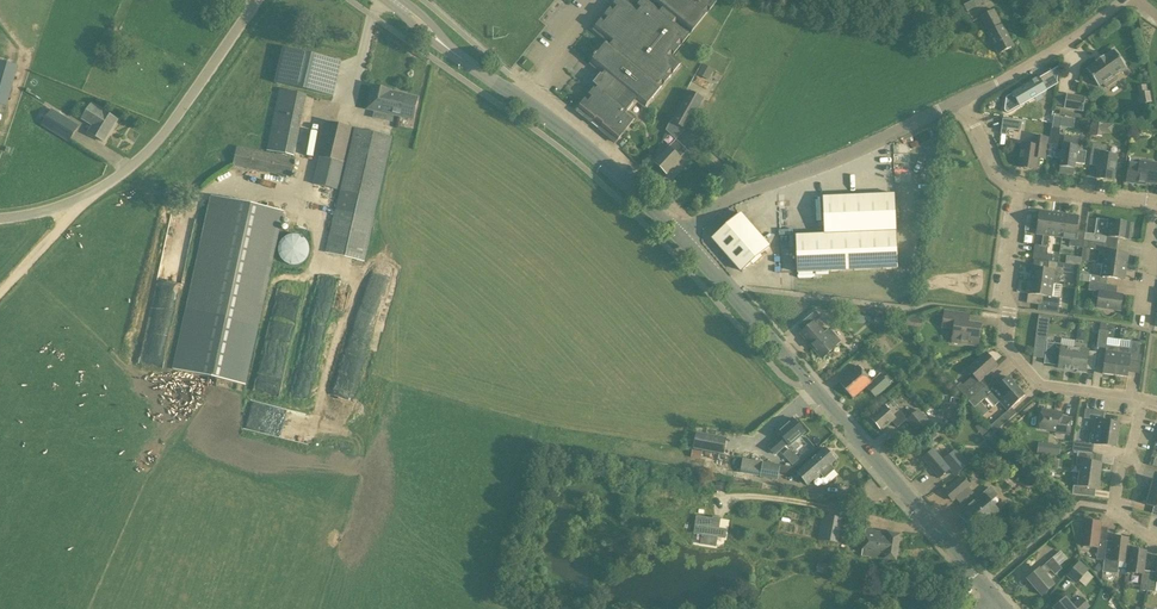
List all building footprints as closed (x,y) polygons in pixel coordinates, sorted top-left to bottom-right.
[(598,61),(595,65),(604,73),(602,75),(600,74),(593,83),(600,89),(582,111),(606,130),(618,139),(636,118),(629,112),(637,102),(644,108),(681,63),(672,55),(689,35),(718,0),(642,0),(635,9),(624,0),(599,30),(613,42),(602,56),(598,53),(595,53),(594,55),(594,57),(598,61)] [(967,11),(988,0),(954,0),(955,3),(961,0),(967,11)] [(1014,46),(1003,25),(999,18),(994,9),(979,17),(987,33),(999,54),(1014,46)] [(284,48),(276,83),(334,97),(342,62),(305,53),(284,48)] [(1114,50),(1086,69),(1098,87),(1103,84),(1106,88),(1117,80),(1114,76),(1126,68),(1114,50)] [(0,64),(0,103),(9,105),(20,64),(1,59),(0,64)] [(699,74),(710,79),(715,69),(704,64),(699,74)] [(1059,66),(1049,72),(1057,85),(1059,66)] [(1005,97),(1004,109),(1004,110),(1004,111),(1005,112),(1007,113),(1008,113),(1009,113),(1010,112),(1046,91),(1039,78),(1005,97)] [(276,83),(256,164),(314,178),(334,97),(276,83)] [(1145,85),(1137,86),(1141,104),(1148,103),(1145,85)] [(391,92),(391,90),(373,86),(368,109),(397,115),(402,116),(406,95),(391,92)] [(672,122),(686,130),(704,98),(690,90),(672,122)] [(1066,94),(1064,108),(1083,111),(1085,98),(1066,94)] [(402,116),(412,119),(417,98),(406,95),(402,116)] [(118,120),(102,110),(91,103),(81,119),(92,127),(89,132),(104,142),(118,120)] [(41,125),(69,142),(80,125),(67,117),(52,108),(41,125)] [(1020,130),(1021,121),(1003,119),(1001,134),(1006,135),(1007,128),(1020,130)] [(337,190),(352,127),(328,121),(313,184),(337,190)] [(1094,123),(1093,136),(1102,137),(1103,128),(1112,129),(1112,125),(1102,124),(1094,123)] [(392,137),(355,128),(326,252),(363,260),(378,198),(390,146),(392,137)] [(1058,145),(1060,129),(1052,128),(1050,144),(1058,145)] [(1045,154),(1047,138),(1034,136),(1032,145),(1022,144),(1019,167),(1036,169),(1038,153),(1045,154)] [(1076,153),(1079,138),(1064,136),(1062,150),(1056,150),(1055,157),(1061,158),(1059,173),(1074,175),(1076,159),(1073,159),(1074,153),(1076,153)] [(682,159),(681,158),(688,150),(676,139),(668,146),(667,146),(659,154),(660,155),(654,161),(667,174),(682,159)] [(1089,165),(1099,166),(1097,178),(1114,180),(1117,156),(1106,154),(1108,145),(1092,143),(1089,165)] [(1141,161),(1141,160),(1130,158),(1126,182),(1145,185),(1145,182),(1156,184),(1156,164),(1141,161)] [(797,272),(897,268),(895,194),(823,197),(824,235),(796,236),(797,272)] [(173,369),(244,384),(282,212),(211,197),(173,369)] [(1047,254),(1049,236),(1053,212),(1039,210),(1036,234),(1043,235),(1041,246),(1035,245),(1034,252),(1047,254)] [(1049,236),(1062,238),(1065,214),(1053,212),(1049,236)] [(712,238),(740,271),(768,247),(740,213),(712,238)] [(1069,246),(1083,248),(1084,240),(1085,232),(1085,231),(1077,230),(1078,216),(1065,214),(1062,238),(1070,239),(1069,246)] [(1100,235),(1085,232),(1084,240),(1103,243),(1104,236),(1130,239),(1132,223),(1109,220),(1107,230),(1101,229),(1100,235)] [(296,234),(295,234),(293,234),(292,234),(290,235),(289,235),(287,236),(286,237),(284,238),(283,239),(282,240),(281,241),(280,242),(280,244),(279,245),(279,247),(279,249),(279,250),(279,252),(279,253),(280,255),(280,256),(281,258),(282,259),(283,260),(284,261),(286,262),(287,263),(288,264),(290,264),(292,265),(293,265),(295,265),(296,265),(298,264),(300,264),(301,263),(302,262),(304,261),(305,260),(306,259),(307,258),(308,257),(308,255),(309,254),(309,252),(309,250),(309,249),(309,247),(309,246),(308,244),(308,243),(307,241),(306,240),(305,239),(304,238),(302,237),(301,236),(300,235),(298,235),(296,234)] [(1105,250),(1103,264),(1126,267),(1128,254),(1105,250)] [(1053,254),(1047,254),(1034,252),(1033,259),(1048,261),(1052,261),(1053,254)] [(1066,256),(1065,263),(1071,264),(1080,265),(1081,258),(1066,256)] [(1032,267),(1030,281),(1053,284),(1059,285),(1061,272),(1063,272),(1064,271),(1065,264),(1065,263),(1052,261),(1048,261),(1047,269),(1033,268),(1032,267)] [(1090,275),(1089,282),(1089,283),(1106,285),(1107,277),(1125,280),(1126,267),(1103,264),(1101,276),(1090,275)] [(1030,281),(1028,294),(1043,296),(1042,305),(1041,311),(1058,313),(1059,307),(1060,297),(1052,296),(1053,284),(1030,281)] [(1105,292),(1106,285),(1089,283),(1088,290),(1094,290),(1093,296),(1098,297),(1097,307),(1120,310),(1123,294),(1105,292)] [(822,359),(837,346),(841,342),(830,328),(824,333),(815,323),(821,318),(815,311),(804,320),(809,326),(800,334),(822,359)] [(978,346),(981,325),(962,322),(963,314),(944,311),(943,325),(954,327),(952,343),(978,346)] [(905,327),(921,329),(922,320),(906,318),(905,327)] [(149,346),(168,349),(171,328),(150,325),(147,342),(149,342),(149,346)] [(1106,348),(1105,351),(1102,374),(1115,376),(1119,347),(1106,345),(1108,331),(1099,330),(1097,347),(1106,348)] [(1131,348),(1119,347),(1115,376),(1128,377),(1130,360),(1138,361),(1141,343),(1132,341),(1131,348)] [(1058,368),(1071,370),(1074,349),(1060,348),(1061,344),(1047,343),(1044,364),(1058,366),(1058,368)] [(341,349),(335,393),(342,394),(342,397),(351,399),(358,352),(341,349)] [(1088,351),(1074,349),(1071,370),(1085,372),(1086,369),(1094,370),(1096,353),(1088,352),(1088,351)] [(974,376),(962,385),(960,383),(956,387),(969,401),(994,379),(989,373),(997,366),(986,354),(968,369),(974,376)] [(853,398),(866,387),(875,397),(890,385),(889,383),(893,380),(888,374),(884,377),(881,373),(871,381),(858,366),(839,383),(853,398)] [(991,392),(999,402),(1016,386),(1008,377),(1000,385),(994,379),(969,401),(974,408),(978,405),(991,392)] [(1007,411),(994,423),(990,427),(995,433),(1016,414),(1011,408),(1025,396),(1016,386),(999,402),(1007,411)] [(943,406),(939,428),(955,430),(959,403),(949,401),(943,400),(943,406)] [(916,432),(928,423),(918,411),(907,420),(891,401),(871,419),(881,431),(892,422),(897,428),(907,420),(916,432)] [(1092,420),(1091,432),(1117,435),(1119,423),(1103,421),(1104,412),(1087,410),(1085,409),(1084,418),(1092,420)] [(1069,435),(1072,419),(1061,417),(1062,414),(1042,411),(1039,429),(1055,431),(1055,433),(1069,435)] [(803,434),(805,432),(793,418),(777,432),(781,435),(768,446),(775,454),(787,443),(789,445),(803,434)] [(693,449),(724,454),(727,437),(696,432),(693,449)] [(1073,442),(1072,451),(1078,452),(1092,454),(1094,445),(1115,448),(1117,435),(1091,432),(1089,444),(1073,442)] [(794,465),(801,459),(792,448),(784,454),(794,465)] [(835,469),(830,464),(836,460),(834,458),(835,457),(831,452),(829,452),(825,448),(810,461),(811,462),(800,470),(799,469),(796,472),(807,485),(820,474),(825,478),(835,469)] [(955,475),(968,465),(955,450),(943,461),(933,449),(922,458),(939,478),(950,469),(955,475)] [(1077,460),(1076,465),(1080,466),(1079,474),(1100,476),(1102,463),(1101,463),(1094,462),(1095,454),(1092,454),(1078,452),(1077,460)] [(794,468),(793,467),(750,460),(748,474),(778,479),(779,472),(794,475),(795,472),(795,470),(794,468)] [(1098,490),(1100,476),(1079,474),(1077,487),(1073,486),(1072,494),(1089,497),(1091,489),(1098,490)] [(944,492),(952,501),(969,486),(962,477),(944,492)] [(715,484),(715,489),(724,491),(725,485),(725,483),(716,482),(715,484)] [(970,533),(973,532),(998,510),(990,500),(996,495),(991,488),(984,494),(959,516),(967,525),(965,528),(970,533)] [(1150,492),(1146,505),(1154,507),(1151,515),(1156,517),(1156,494),(1150,492)] [(837,543),(842,518),(823,514),(819,539),(837,543)] [(697,518),(694,533),(703,535),(701,544),(715,546),(717,537),(724,538),(725,530),(718,529),(719,521),(713,520),(697,518)] [(1104,561),(1104,553),(1106,542),(1099,541),(1101,523),(1084,521),(1081,546),(1098,548),(1096,560),(1104,561)] [(896,560),(900,534),(887,532),(887,533),(866,529),(862,555),(884,558),(884,559),(896,560)] [(1111,554),(1104,553),(1104,561),(1102,572),(1117,574),(1119,562),(1125,562),(1128,539),(1113,537),(1111,554)] [(1140,591),(1147,591),(1150,572),(1144,571),(1146,551),(1131,550),(1128,573),(1142,574),(1140,591)] [(1062,569),(1059,566),(1067,559),(1060,551),(1052,558),(1040,569),(1039,569),(1028,579),(1042,596),(1054,585),(1045,575),(1051,570),(1055,575),(1062,569)] [(1076,585),(1089,569),(1079,561),(1066,577),(1076,585)] [(1150,572),(1147,591),(1155,592),(1156,582),(1156,565),(1156,572),(1150,572)] [(1091,573),(1081,580),(1085,585),(1094,578),(1091,573)] [(965,596),(962,592),(956,597),(960,601),(965,596)] [(554,608),(557,608),(565,608),(566,603),(568,597),(558,594),(556,601),(554,608)] [(1090,606),(1082,597),(1072,606),(1065,598),(1053,608),(1054,608),(1086,608),(1090,606)]
